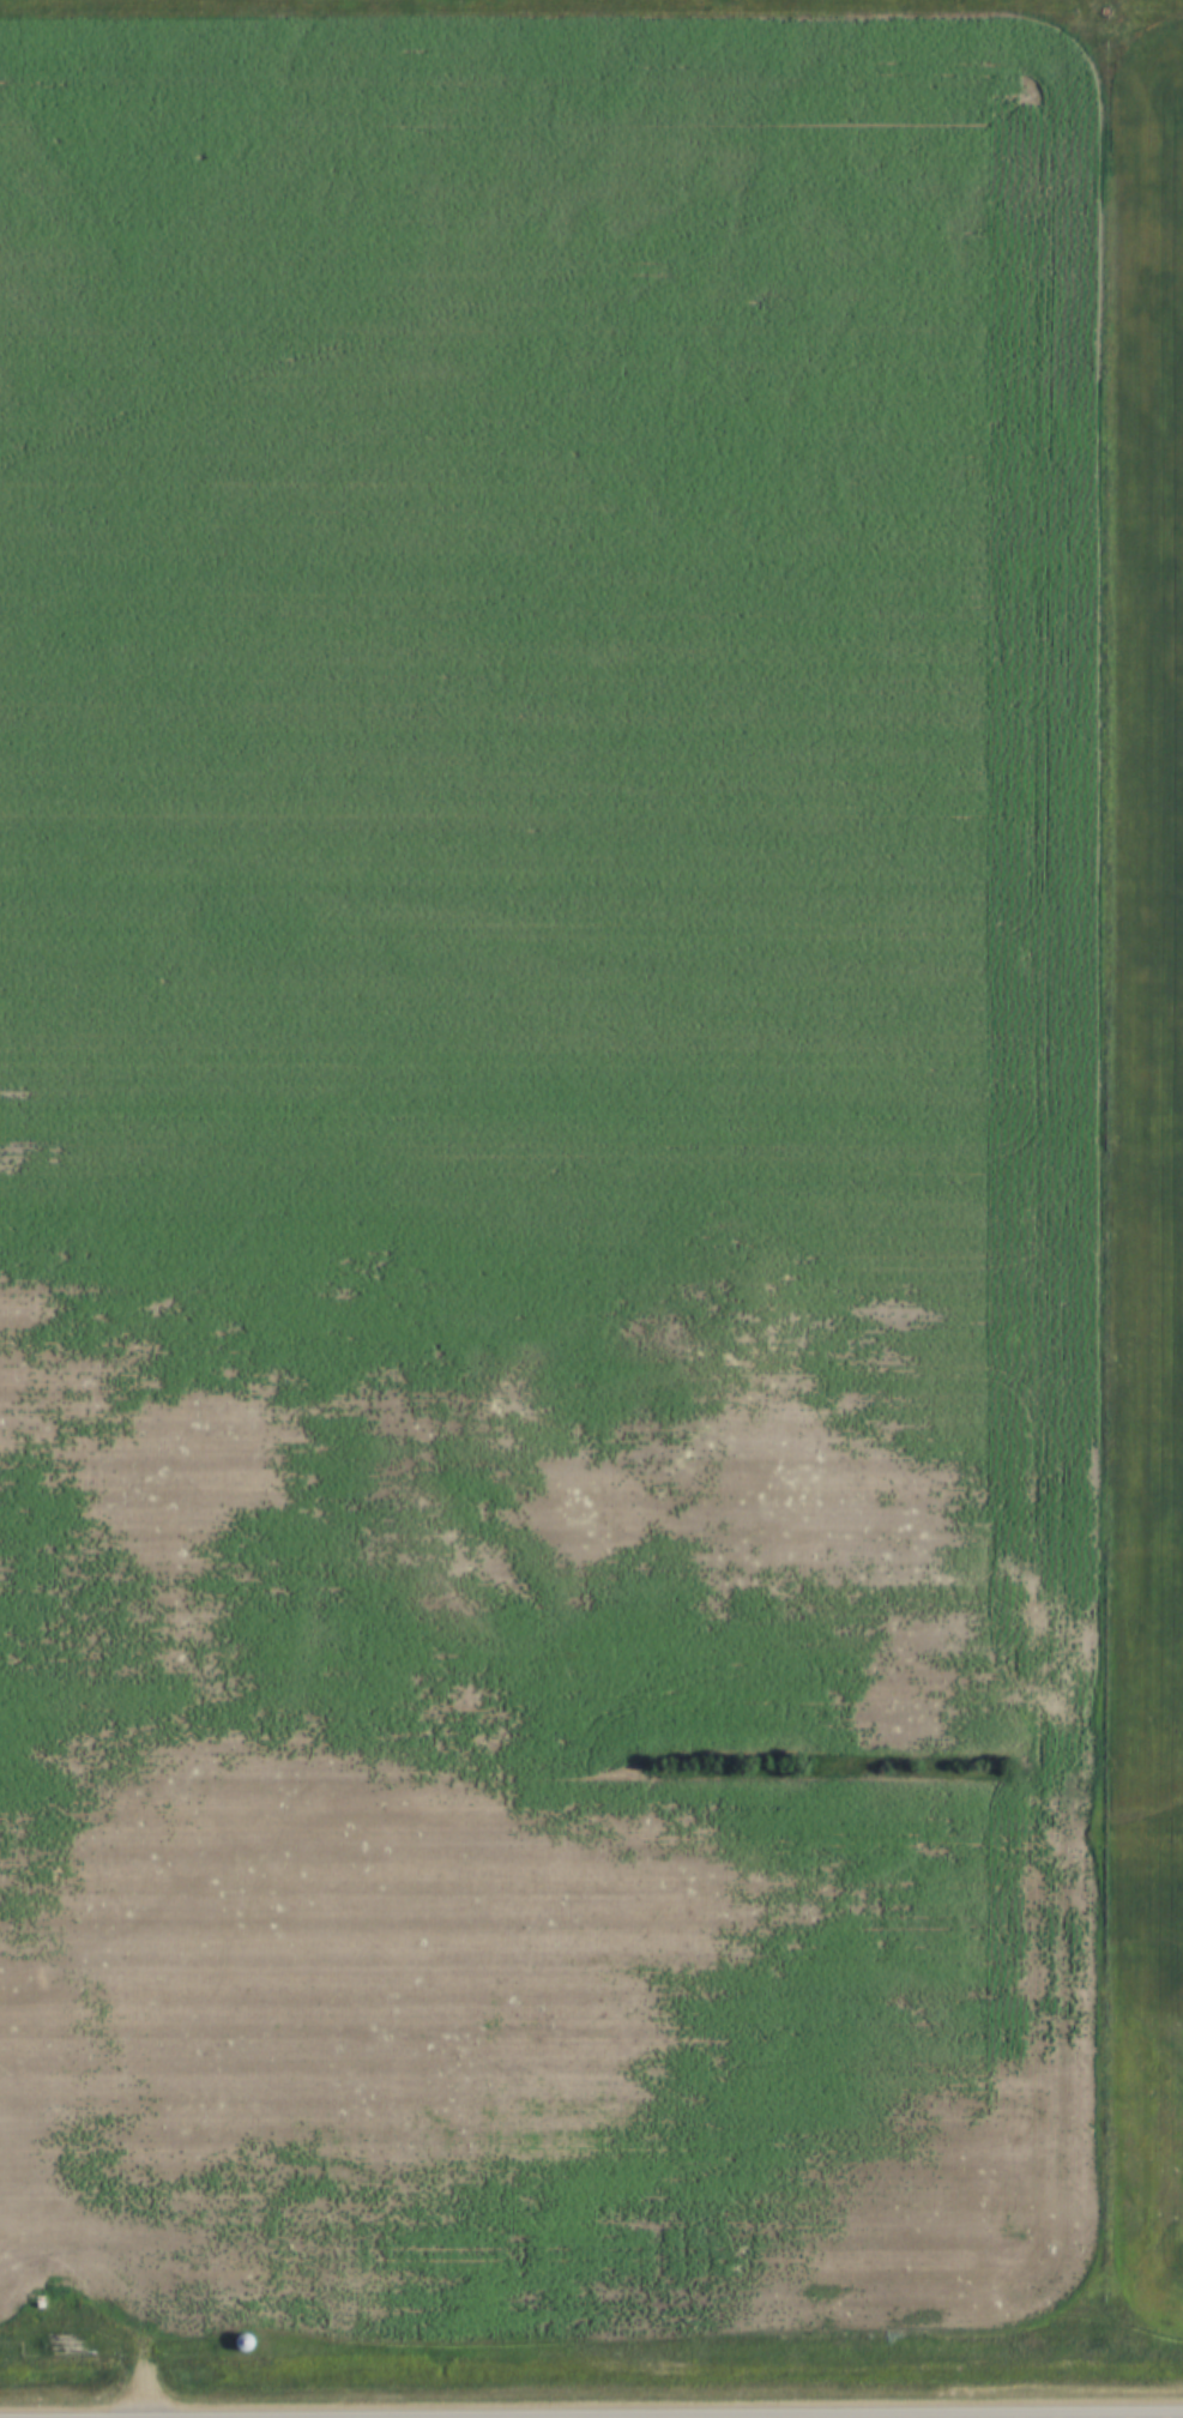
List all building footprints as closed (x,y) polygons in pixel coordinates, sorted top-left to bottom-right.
[(253,2349),(251,2334),(235,2336),(237,2351),(253,2349)]
